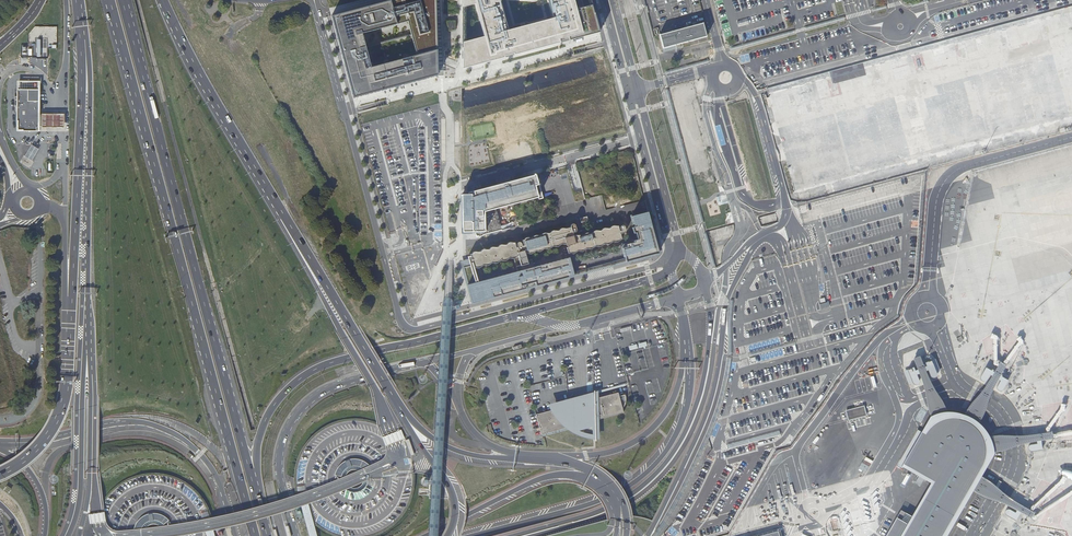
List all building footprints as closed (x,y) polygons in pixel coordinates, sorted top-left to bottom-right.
[(437,76),(436,51),(436,0),(393,0),(389,1),(330,17),(338,47),(352,99),(437,76)] [(464,6),(464,41),(463,68),(506,57),(515,54),(561,42),(570,39),(600,32),(593,4),(591,0),(543,0),(549,19),(513,28),(505,0),(464,0),(464,6)] [(678,43),(706,35),(702,22),(659,34),(662,47),(678,43)] [(40,81),(17,81),(17,85),(17,89),(16,131),(39,132),(39,127),(41,127),(41,115),(39,115),(40,90),(40,85),(40,81)] [(53,114),(41,114),(41,115),(41,127),(52,128),(64,128),(64,114),(53,114)] [(27,154),(25,157),(32,161),(33,158),(35,155),(37,152),(38,149),(37,148),(32,145),(30,148),(28,151),(27,154)] [(473,231),(475,231),(477,237),(484,235),(483,234),(502,229),(496,208),(538,197),(539,200),(544,198),(539,180),(537,172),(535,173),(470,190),(470,192),(462,192),(463,231),(473,231)] [(648,211),(633,215),(639,239),(624,243),(628,257),(628,259),(658,251),(648,211)] [(476,267),(477,268),(478,268),(479,267),(480,266),(482,265),(487,266),(488,265),(490,263),(491,263),(493,263),(496,263),(497,262),(499,261),(500,260),(502,261),(504,261),(505,261),(506,260),(508,259),(509,258),(513,259),(514,258),(519,256),(520,259),(526,257),(526,254),(528,253),(530,254),(536,251),(540,252),(541,251),(543,250),(545,249),(547,250),(549,249),(550,249),(552,247),(553,247),(555,247),(557,247),(558,247),(559,246),(562,244),(564,245),(567,245),(567,246),(568,246),(569,247),(567,248),(568,254),(573,254),(576,253),(579,250),(583,251),(588,248),(592,249),(595,246),(600,247),(604,244),(609,245),(613,241),(617,242),(621,239),(620,234),(625,233),(626,231),(624,226),(621,227),(620,230),(619,230),(618,227),(613,226),(609,228),(606,228),(599,231),(596,230),(593,231),(592,233),(585,233),(582,236),(575,235),(574,233),(577,230),(575,225),(573,223),(571,227),(570,228),(567,229),(562,228),(558,231),(553,230),(549,233),(545,233),(541,235),(539,236),(536,235),(534,236),(533,238),(531,238),(527,238),(524,239),(523,241),(524,245),(522,245),(521,242),(518,243),(517,247),(515,247),(514,243),(511,243),(509,243),(507,244),(506,245),(505,245),(502,245),(500,245),(499,246),(497,247),(496,248),(493,247),(491,248),(490,249),(488,250),(483,250),(481,251),(479,252),(476,252),(475,252),(474,252),(473,253),(471,254),(470,254),(470,255),(471,258),(468,258),(470,263),(470,266),(475,283),(479,282),(475,267),(476,267)] [(536,284),(576,273),(575,271),(571,257),(527,269),(522,271),(479,282),(475,283),(470,266),(465,267),(470,285),(474,301),(527,287),(536,284)] [(575,271),(576,273),(597,267),(628,259),(628,257),(597,266),(575,271)] [(917,355),(912,359),(921,380),(927,406),(939,398),(936,393),(928,378),(917,355)] [(984,391),(963,417),(969,419),(976,424),(979,428),(983,421),(988,408),(993,394),(1008,364),(1002,361),(984,391)] [(595,415),(594,421),(623,413),(622,409),(623,408),(625,403),(626,398),(625,395),(619,397),(618,393),(596,399),(599,407),(591,409),(593,415),(595,415)] [(946,415),(939,398),(927,406),(933,423),(946,415)] [(592,425),(590,421),(587,418),(583,402),(582,400),(574,403),(573,399),(563,404),(563,405),(553,408),(554,410),(556,412),(554,413),(552,410),(550,411),(536,415),(541,435),(568,428),(566,427),(568,424),(571,427),(575,429),(587,425),(588,426),(592,425)] [(863,405),(845,410),(847,419),(865,414),(863,405)] [(959,512),(973,488),(986,495),(1004,502),(1031,518),(1035,511),(1007,492),(995,481),(981,473),(989,456),(988,446),(985,438),(979,428),(976,424),(969,419),(963,417),(954,414),(946,415),(933,423),(925,434),(906,466),(934,483),(914,517),(903,510),(888,535),(946,535),(959,512)] [(312,521),(322,529),(334,534),(342,535),(364,535),(373,534),(384,528),(395,520),(403,510),(408,498),(411,485),(411,472),(408,460),(402,448),(394,438),(392,436),(384,430),(377,424),(371,422),(363,420),(355,419),(347,420),(338,422),(331,424),(325,427),(319,430),(312,437),(306,444),(301,452),(298,460),(296,466),(295,473),(295,478),(295,486),(298,499),(303,508),(312,521)] [(988,446),(989,456),(1006,452),(1018,446),(1032,442),(1055,438),(1053,431),(1029,436),(1014,436),(1003,436),(994,436),(985,438),(988,446)] [(409,439),(406,440),(411,456),(414,455),(409,439)] [(205,533),(215,530),(212,517),(210,512),(207,505),(201,496),(196,490),(189,485),(182,480),(176,478),(170,475),(164,474),(158,473),(150,473),(141,474),(134,476),(128,479),(122,482),(116,486),(111,491),(106,495),(104,499),(103,500),(98,509),(94,522),(92,535),(206,535),(205,533)] [(309,535),(317,535),(308,504),(300,507),(309,535)]
